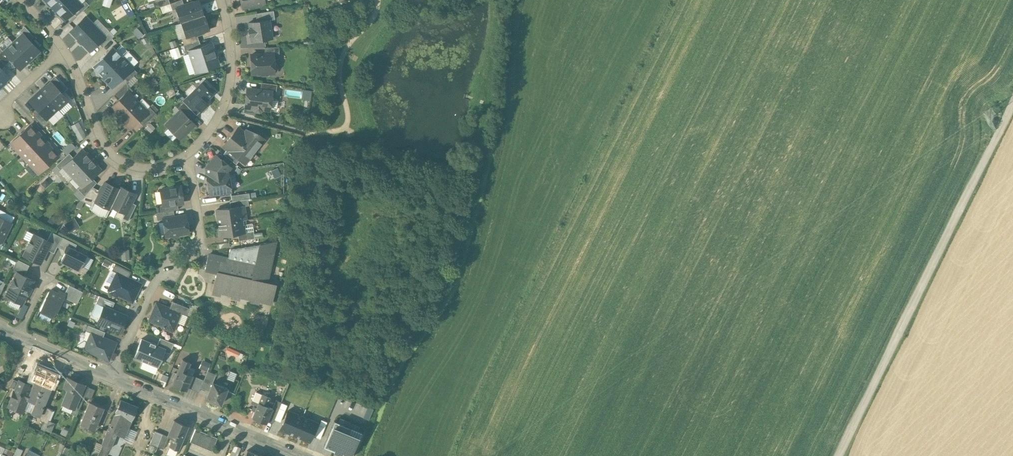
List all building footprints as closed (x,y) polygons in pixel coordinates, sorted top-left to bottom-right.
[(53,8),(62,0),(46,0),(53,8)] [(53,8),(65,20),(72,12),(80,4),(76,0),(62,0),(53,8)] [(72,12),(76,16),(89,4),(85,0),(84,0),(80,4),(72,12)] [(156,8),(170,3),(169,0),(153,0),(156,8)] [(170,3),(172,10),(176,9),(176,8),(184,6),(182,0),(179,0),(170,3)] [(184,6),(176,8),(176,9),(181,23),(182,23),(181,22),(203,15),(199,1),(184,6)] [(273,10),(256,13),(257,21),(269,19),(269,20),(275,19),(273,10)] [(203,15),(181,22),(182,23),(186,36),(186,37),(197,33),(209,29),(204,14),(203,15)] [(105,36),(85,16),(70,31),(90,51),(98,43),(105,36)] [(257,21),(249,22),(249,28),(248,28),(249,36),(251,35),(251,41),(272,38),(269,20),(269,19),(257,21)] [(34,36),(24,26),(20,30),(23,33),(29,40),(34,36)] [(110,31),(105,36),(98,43),(102,47),(114,36),(110,31)] [(29,40),(23,33),(13,42),(30,60),(39,51),(29,40)] [(184,45),(199,40),(197,33),(186,37),(186,36),(182,38),(184,45)] [(184,45),(182,45),(185,55),(190,53),(189,50),(201,46),(199,40),(184,45)] [(4,51),(3,52),(10,60),(20,69),(30,60),(13,42),(4,51)] [(201,46),(189,50),(190,53),(196,72),(218,65),(211,43),(201,46)] [(112,46),(92,66),(102,76),(123,57),(112,46)] [(177,46),(169,49),(172,59),(181,55),(177,46)] [(4,51),(1,48),(0,49),(0,59),(5,64),(10,60),(3,52),(4,51)] [(265,54),(251,54),(252,73),(260,73),(262,75),(267,75),(269,73),(275,73),(278,70),(277,64),(274,61),(273,61),(273,55),(273,54),(265,54)] [(123,57),(102,76),(112,86),(123,76),(132,67),(123,57)] [(0,67),(0,86),(1,87),(5,83),(4,82),(9,77),(1,69),(0,67)] [(132,67),(123,76),(128,81),(137,72),(132,67)] [(66,88),(56,77),(50,82),(51,83),(51,82),(61,93),(66,88)] [(61,93),(51,82),(51,83),(46,87),(45,86),(41,90),(58,109),(67,100),(61,93)] [(206,82),(203,85),(202,83),(187,97),(201,111),(207,104),(205,101),(212,94),(211,92),(213,90),(206,82)] [(277,84),(261,82),(260,90),(271,91),(271,92),(276,93),(277,84)] [(126,83),(113,95),(118,100),(128,91),(130,93),(133,90),(126,83)] [(188,85),(176,88),(178,94),(189,91),(188,85)] [(260,90),(247,89),(245,107),(253,108),(255,111),(259,111),(262,109),(269,109),(271,92),(271,91),(260,90)] [(58,109),(41,90),(30,101),(37,108),(47,119),(47,118),(58,109)] [(118,100),(110,108),(121,118),(138,102),(130,93),(128,91),(118,100)] [(138,102),(121,118),(130,129),(138,121),(148,112),(146,110),(138,102)] [(196,115),(183,102),(177,108),(180,111),(181,111),(190,121),(196,115)] [(149,106),(146,110),(148,112),(138,121),(144,127),(157,114),(149,106)] [(47,119),(37,108),(31,113),(43,127),(50,121),(47,118),(47,119)] [(190,121),(181,111),(180,111),(166,125),(180,139),(194,124),(190,121)] [(80,140),(89,134),(80,120),(70,126),(80,140)] [(30,125),(11,143),(20,153),(39,135),(30,125)] [(258,134),(246,130),(244,132),(238,127),(231,135),(253,153),(264,139),(258,134)] [(39,135),(20,153),(29,163),(48,145),(39,135)] [(253,153),(231,135),(223,146),(227,149),(240,159),(245,163),(253,153)] [(48,145),(29,163),(39,173),(58,155),(48,145)] [(73,157),(63,166),(64,167),(73,176),(92,158),(90,156),(89,157),(82,149),(73,157)] [(240,159),(227,149),(223,154),(236,164),(240,159)] [(69,153),(56,165),(60,170),(64,167),(63,166),(73,157),(69,153)] [(231,168),(216,155),(206,168),(207,175),(228,171),(228,172),(231,168)] [(92,158),(73,176),(81,186),(82,186),(92,177),(100,169),(93,162),(94,161),(92,158)] [(228,171),(207,175),(210,194),(220,193),(221,195),(229,194),(228,192),(231,191),(228,172),(228,171)] [(92,177),(82,186),(81,186),(78,189),(85,196),(93,187),(97,182),(92,177)] [(119,189),(105,182),(100,191),(95,202),(96,202),(110,209),(111,207),(111,206),(119,189)] [(135,193),(120,186),(119,189),(111,206),(111,207),(119,210),(119,209),(125,211),(124,213),(125,213),(131,202),(135,193)] [(85,196),(81,200),(93,206),(96,202),(95,202),(100,191),(93,187),(85,196)] [(180,187),(160,190),(162,205),(163,206),(177,203),(182,203),(180,187)] [(248,199),(230,202),(231,207),(244,205),(244,206),(249,205),(248,199)] [(131,202),(125,213),(122,218),(128,221),(136,205),(131,202)] [(177,203),(163,206),(162,205),(160,206),(160,212),(161,212),(174,210),(178,209),(177,203)] [(231,207),(216,210),(218,224),(246,219),(244,206),(244,205),(231,207)] [(174,210),(161,212),(160,212),(156,213),(157,220),(163,219),(175,217),(174,210)] [(175,217),(163,219),(166,236),(170,235),(172,237),(178,236),(179,234),(188,232),(185,215),(175,217)] [(2,242),(11,223),(0,217),(0,241),(2,242)] [(246,219),(218,224),(220,236),(238,234),(244,233),(244,232),(243,224),(246,224),(246,220),(246,219)] [(253,231),(244,232),(244,233),(238,234),(239,241),(254,238),(253,231)] [(62,237),(51,232),(47,240),(50,242),(47,250),(54,253),(57,246),(62,237)] [(47,240),(34,234),(30,242),(29,242),(26,249),(27,250),(24,255),(40,263),(47,250),(50,242),(47,240)] [(77,244),(62,237),(57,246),(64,250),(66,246),(74,250),(77,244)] [(274,242),(260,244),(259,245),(257,254),(272,252),(274,242)] [(259,245),(230,249),(228,259),(255,265),(257,254),(259,245)] [(74,250),(66,246),(64,250),(65,252),(61,261),(79,270),(86,256),(74,250)] [(228,259),(224,258),(223,265),(218,264),(216,273),(212,292),(220,294),(221,291),(232,294),(231,296),(240,298),(240,296),(251,298),(251,301),(259,303),(260,300),(272,302),(276,284),(266,282),(272,252),(257,254),(255,265),(228,259)] [(224,258),(208,255),(205,270),(216,273),(218,264),(223,265),(224,258)] [(29,265),(17,259),(11,270),(17,273),(24,276),(29,265)] [(131,272),(115,264),(112,270),(117,273),(117,272),(128,278),(131,272)] [(128,278),(117,272),(117,273),(109,290),(110,291),(117,295),(118,294),(132,301),(140,284),(128,278)] [(17,273),(7,292),(13,295),(11,298),(22,304),(27,293),(28,294),(31,288),(30,287),(33,280),(24,276),(17,273)] [(83,292),(69,285),(63,297),(77,304),(83,292)] [(50,290),(40,310),(54,317),(63,297),(50,290)] [(114,302),(99,296),(96,303),(104,306),(111,310),(114,302)] [(189,308),(172,301),(169,308),(180,313),(186,315),(189,308)] [(169,308),(156,303),(149,320),(151,321),(162,326),(163,327),(172,331),(173,330),(180,313),(169,308)] [(111,310),(104,306),(97,322),(120,332),(127,316),(111,310)] [(99,336),(91,333),(84,350),(100,356),(109,360),(116,343),(99,336)] [(174,343),(160,338),(157,345),(165,348),(164,351),(170,353),(174,343)] [(157,345),(141,339),(134,357),(155,366),(158,367),(164,351),(165,348),(157,345)] [(228,347),(227,352),(238,355),(240,351),(228,347)] [(182,359),(172,384),(186,390),(187,387),(192,375),(186,372),(190,362),(182,359)] [(200,367),(208,370),(211,362),(203,359),(200,367)] [(49,370),(41,366),(35,380),(43,384),(49,370)] [(57,373),(49,370),(43,384),(52,387),(57,373)] [(204,380),(192,375),(187,387),(199,392),(204,380)] [(83,384),(69,378),(65,386),(70,388),(63,404),(74,408),(77,399),(83,385),(83,384)] [(19,382),(13,379),(9,387),(16,389),(19,382)] [(43,384),(35,380),(30,392),(27,400),(35,403),(43,384)] [(28,384),(19,381),(19,382),(16,389),(15,392),(14,391),(10,400),(11,401),(9,406),(22,412),(27,400),(30,392),(26,390),(28,384)] [(225,389),(212,383),(205,398),(219,404),(225,389)] [(52,387),(43,384),(35,403),(31,413),(40,417),(52,387)] [(89,387),(83,385),(77,399),(83,401),(85,396),(89,387)] [(95,390),(89,387),(85,396),(91,399),(95,390)] [(262,394),(256,392),(251,403),(257,406),(258,403),(262,394)] [(270,398),(262,394),(258,403),(257,406),(252,418),(266,424),(268,420),(272,408),(267,406),(270,398)] [(120,400),(110,426),(118,429),(123,417),(129,403),(120,400)] [(272,408),(268,420),(273,423),(274,419),(281,403),(276,400),(272,408)] [(104,408),(89,402),(81,422),(96,428),(104,408)] [(137,407),(129,403),(123,417),(131,421),(137,407)] [(280,422),(287,405),(281,403),(274,419),(280,422)] [(52,410),(46,407),(40,420),(47,423),(52,410)] [(288,409),(279,430),(294,436),(303,416),(288,409)] [(318,422),(303,416),(294,436),(310,443),(318,422)] [(118,429),(115,437),(123,440),(129,428),(131,421),(123,417),(118,429)] [(188,426),(174,420),(167,436),(169,436),(173,438),(170,446),(178,450),(181,441),(188,426)] [(327,422),(321,420),(314,436),(320,439),(327,422)] [(335,423),(325,446),(333,449),(333,451),(341,454),(342,452),(351,455),(360,433),(335,423)] [(118,429),(110,426),(102,444),(104,445),(110,448),(115,437),(118,429)] [(129,428),(123,440),(125,441),(132,444),(137,431),(129,428)] [(218,438),(195,429),(190,442),(212,451),(218,438)] [(155,431),(150,443),(157,446),(163,434),(155,431)] [(163,434),(157,446),(163,449),(169,436),(167,436),(163,434)] [(123,440),(115,437),(110,448),(108,453),(107,454),(112,455),(118,455),(125,441),(123,440)] [(100,450),(106,453),(108,453),(110,448),(104,445),(102,444),(97,442),(91,455),(97,455),(100,450)] [(232,455),(237,455),(241,447),(235,444),(230,455),(232,455)] [(175,455),(178,450),(170,446),(167,452),(175,455)]
